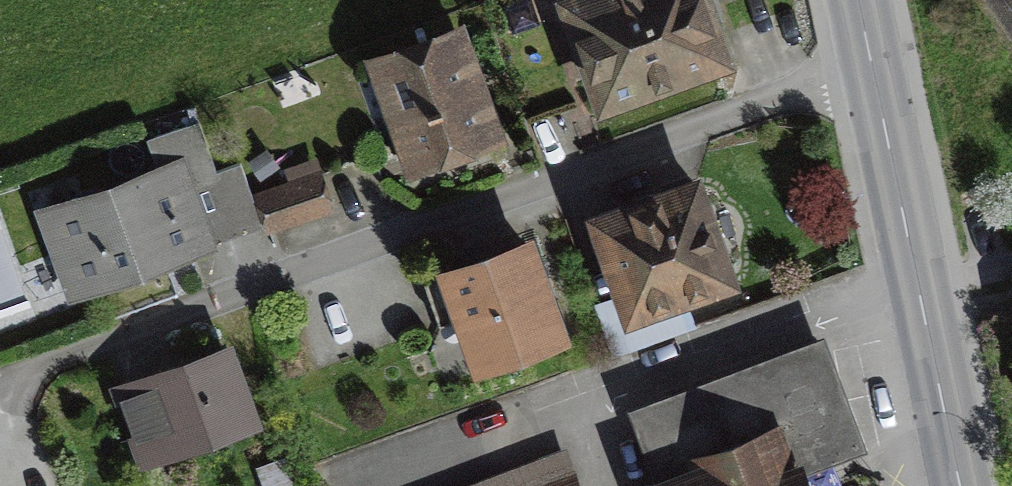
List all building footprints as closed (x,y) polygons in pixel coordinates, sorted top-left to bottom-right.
[(563,4),(597,100),(721,56),(701,0),(574,0),(563,4)] [(450,43),(375,74),(414,170),(489,139),(450,43)] [(177,169),(38,216),(65,296),(204,248),(177,169)] [(314,170),(252,192),(266,233),(328,211),(314,170)] [(695,191),(592,224),(620,311),(723,278),(695,191)] [(523,250),(438,282),(470,369),(556,338),(523,250)] [(629,422),(653,485),(800,485),(795,473),(853,451),(817,353),(629,422)] [(226,356),(123,391),(146,458),(249,424),(226,356)] [(497,485),(570,485),(561,463),(497,485)]
